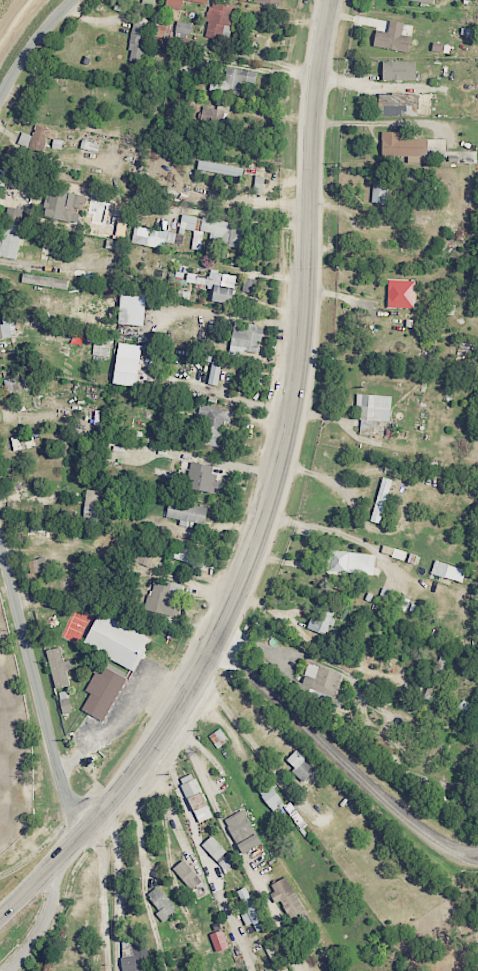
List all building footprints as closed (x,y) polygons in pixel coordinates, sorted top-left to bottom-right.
[(167,6),(183,10),(185,0),(168,0),(167,6)] [(233,25),(236,5),(212,1),(206,35),(223,38),(225,24),(233,25)] [(193,22),(179,20),(176,36),(190,39),(193,22)] [(376,46),(412,51),(414,35),(405,34),(406,22),(392,20),(390,31),(379,29),(376,46)] [(129,59),(144,62),(151,24),(136,21),(129,59)] [(172,37),(173,24),(159,22),(158,36),(172,37)] [(477,36),(477,29),(464,27),(463,34),(477,36)] [(454,44),(436,41),(434,50),(452,53),(454,44)] [(385,79),(420,80),(420,60),(386,60),(385,79)] [(241,91),(243,81),(256,83),(258,71),(227,67),(226,77),(212,75),(213,62),(200,61),(199,70),(187,69),(185,84),(241,91)] [(413,114),(414,104),(425,105),(425,93),(384,93),(384,113),(413,114)] [(202,123),(221,125),(223,109),(204,106),(202,123)] [(23,132),(21,142),(32,144),(33,137),(57,142),(60,129),(38,125),(36,134),(23,132)] [(102,144),(84,139),(82,147),(99,152),(102,144)] [(244,175),(245,165),(200,161),(199,171),(244,175)] [(255,194),(265,194),(266,175),(256,175),(255,194)] [(391,184),(375,183),(374,202),(390,203),(391,184)] [(51,202),(47,201),(45,217),(74,220),(77,191),(53,188),(51,202)] [(244,224),(184,213),(181,228),(214,234),(212,241),(241,246),(244,224)] [(162,229),(139,225),(136,243),(167,248),(168,241),(183,243),(185,233),(171,231),(173,220),(164,219),(162,229)] [(7,222),(5,240),(0,240),(0,249),(3,249),(2,256),(21,258),(25,224),(7,222)] [(188,282),(212,285),(210,300),(236,303),(239,273),(211,270),(211,276),(189,273),(188,282)] [(61,281),(62,278),(25,274),(24,283),(69,287),(70,282),(61,281)] [(390,307),(417,307),(417,280),(390,279),(390,307)] [(149,324),(150,291),(124,291),(123,324),(149,324)] [(5,325),(0,325),(0,338),(18,336),(16,317),(4,318),(5,325)] [(248,329),(235,326),(232,346),(261,351),(265,326),(249,324),(248,329)] [(144,345),(121,342),(117,383),(140,386),(144,345)] [(220,385),(223,357),(212,356),(209,383),(220,385)] [(7,379),(10,392),(27,388),(24,375),(7,379)] [(394,395),(358,393),(358,412),(363,412),(362,433),(377,434),(377,421),(393,422),(394,395)] [(232,419),(233,408),(202,405),(201,415),(206,415),(203,445),(222,446),(225,419),(232,419)] [(42,445),(39,431),(12,437),(15,450),(42,445)] [(223,492),(226,474),(214,472),(215,465),(194,462),(190,486),(223,492)] [(395,479),(386,476),(372,520),(382,523),(395,479)] [(104,490),(88,489),(87,506),(103,507),(104,490)] [(182,519),(181,525),(191,527),(192,521),(207,524),(210,507),(172,500),(169,517),(182,519)] [(202,566),(205,558),(193,554),(195,549),(176,543),(172,557),(202,566)] [(378,555),(334,549),(332,570),(375,575),(378,555)] [(133,561),(151,567),(155,556),(137,550),(133,561)] [(49,572),(49,558),(32,558),(33,572),(49,572)] [(466,581),(468,568),(437,561),(434,575),(466,581)] [(183,584),(155,577),(147,608),(176,615),(183,584)] [(309,628),(328,636),(338,610),(321,603),(314,619),(313,618),(309,628)] [(86,647),(138,669),(153,635),(101,612),(86,647)] [(68,670),(73,668),(71,659),(66,660),(63,646),(48,650),(57,688),(72,684),(68,670)] [(450,658),(437,655),(426,699),(438,702),(450,658)] [(345,674),(310,663),(303,685),(329,692),(326,700),(336,703),(345,674)] [(84,710),(109,720),(128,676),(107,667),(104,675),(95,671),(87,690),(92,692),(84,710)] [(65,714),(73,712),(70,690),(61,691),(65,714)] [(211,736),(219,748),(231,740),(223,728),(211,736)] [(286,762),(307,781),(319,769),(298,749),(286,762)] [(182,778),(201,822),(216,816),(197,772),(182,778)] [(279,816),(288,810),(293,818),(301,813),(292,800),(288,803),(273,781),(261,790),(279,816)] [(228,818),(244,854),(264,845),(248,809),(228,818)] [(219,860),(229,850),(214,835),(204,846),(219,860)] [(176,867),(193,890),(204,883),(188,859),(176,867)] [(271,886),(279,902),(282,900),(291,919),(307,911),(289,877),(271,886)] [(149,894),(162,911),(158,914),(166,923),(181,911),(160,885),(149,894)] [(254,923),(258,932),(267,927),(248,887),(236,892),(251,924),(254,923)] [(218,953),(231,949),(226,930),(213,933),(218,953)] [(148,940),(134,941),(136,955),(123,956),(125,970),(151,970),(148,940)]
